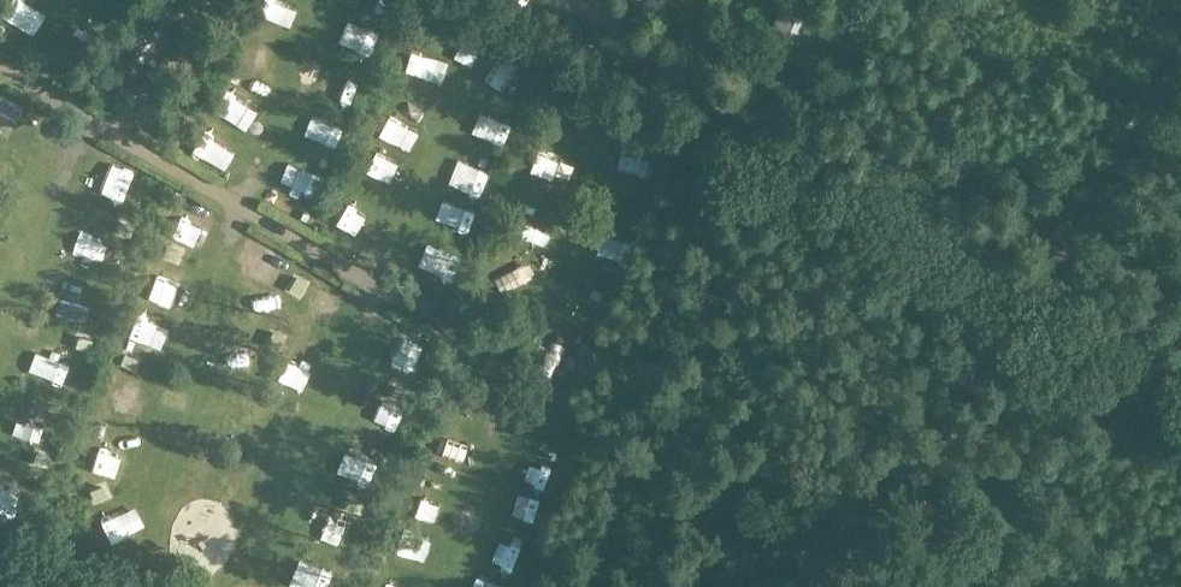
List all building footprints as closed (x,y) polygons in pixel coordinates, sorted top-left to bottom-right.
[(182,21),(143,0),(141,0),(101,74),(141,96),(182,21)] [(329,1),(357,12),(362,0),(329,0),(329,1)] [(781,52),(801,7),(785,0),(777,0),(759,42),(781,52)] [(258,27),(279,33),(286,8),(265,3),(258,27)] [(497,55),(482,79),(506,94),(522,71),(497,55)] [(398,97),(411,102),(420,79),(407,74),(398,97)] [(349,106),(357,87),(339,79),(330,99),(349,106)] [(256,133),(265,105),(225,92),(216,120),(256,133)] [(486,141),(508,148),(515,126),(493,119),(486,141)] [(312,146),(333,156),(344,134),(322,123),(312,146)] [(201,166),(226,174),(235,149),(210,140),(201,166)] [(632,159),(652,177),(666,161),(646,143),(632,159)] [(373,203),(383,181),(362,171),(352,193),(373,203)] [(301,173),(292,199),(312,207),(322,181),(301,173)] [(131,206),(147,194),(136,181),(121,193),(131,206)] [(465,235),(481,236),(482,217),(466,216),(465,235)] [(341,248),(350,229),(338,224),(329,243),(341,248)] [(165,247),(177,252),(187,231),(175,225),(165,247)] [(118,262),(129,235),(106,227),(96,254),(118,262)] [(534,227),(522,251),(537,259),(550,235),(534,227)] [(342,245),(356,258),(370,244),(356,230),(342,245)] [(609,250),(600,268),(623,279),(631,261),(609,250)] [(69,302),(93,305),(96,276),(73,273),(69,302)] [(174,306),(183,283),(161,274),(152,296),(174,306)] [(530,306),(550,320),(564,300),(544,286),(530,306)] [(592,302),(587,322),(608,328),(614,308),(592,302)] [(243,313),(237,330),(253,336),(259,319),(243,313)] [(128,351),(158,364),(169,340),(139,327),(128,351)] [(64,354),(86,359),(91,335),(69,330),(64,354)] [(566,377),(589,381),(595,350),(572,345),(566,377)] [(294,365),(286,385),(319,398),(327,377),(294,365)] [(93,448),(117,457),(127,432),(103,423),(93,448)] [(258,541),(265,513),(241,507),(233,534),(258,541)] [(416,517),(410,532),(442,543),(448,527),(416,517)] [(402,551),(396,580),(410,583),(415,554),(402,551)]
